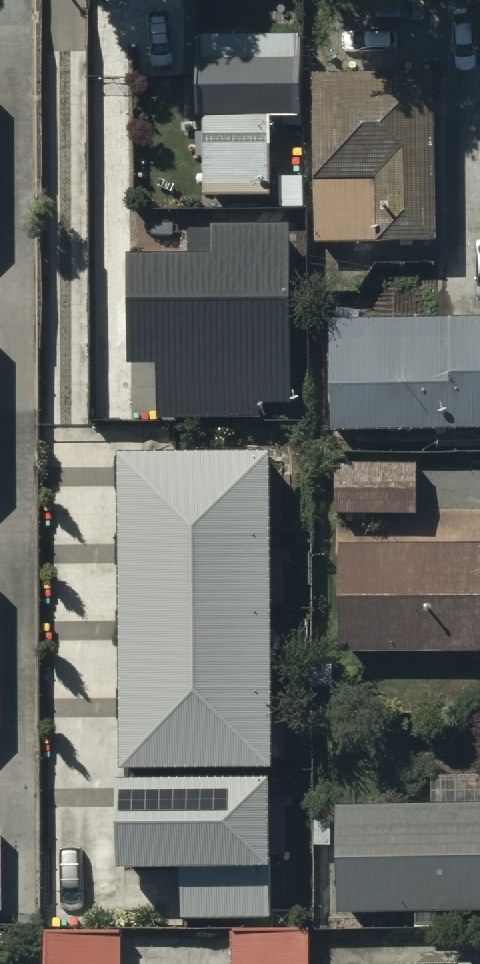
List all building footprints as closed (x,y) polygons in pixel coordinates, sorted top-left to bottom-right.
[(297,33),(199,34),(200,195),(271,195),(271,117),(298,117),(297,33)] [(437,80),(314,81),(316,249),(439,248),(437,80)] [(290,220),(210,221),(210,252),(126,252),(126,360),(154,360),(155,415),(258,415),(258,400),(291,399),(290,220)] [(333,327),(335,438),(479,435),(479,324),(333,327)] [(267,450),(116,452),(119,769),(270,767),(267,450)] [(418,466),(336,465),(336,524),(311,524),(311,561),(342,561),(341,657),(479,658),(479,510),(417,510),(418,466)] [(267,777),(115,779),(116,866),(180,865),(180,918),(269,917),(267,777)] [(436,782),(436,809),(339,809),(339,823),(316,823),(316,849),(339,849),(339,918),(479,918),(479,782),(436,782)] [(306,939),(232,939),(232,963),(306,963),(306,939)] [(124,940),(51,940),(51,963),(124,963),(124,940)]
